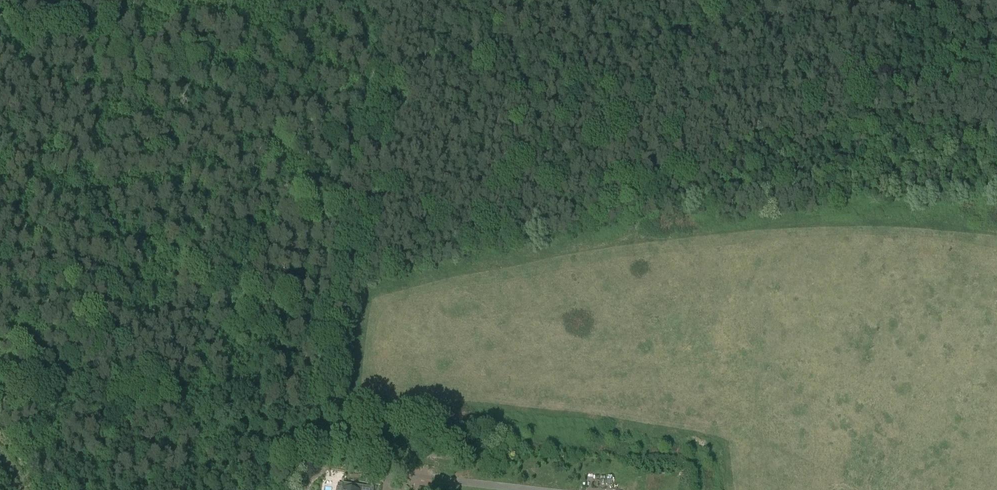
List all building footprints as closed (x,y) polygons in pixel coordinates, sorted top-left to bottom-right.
[(412,453),(414,447),(403,444),(401,451),(412,453)]
